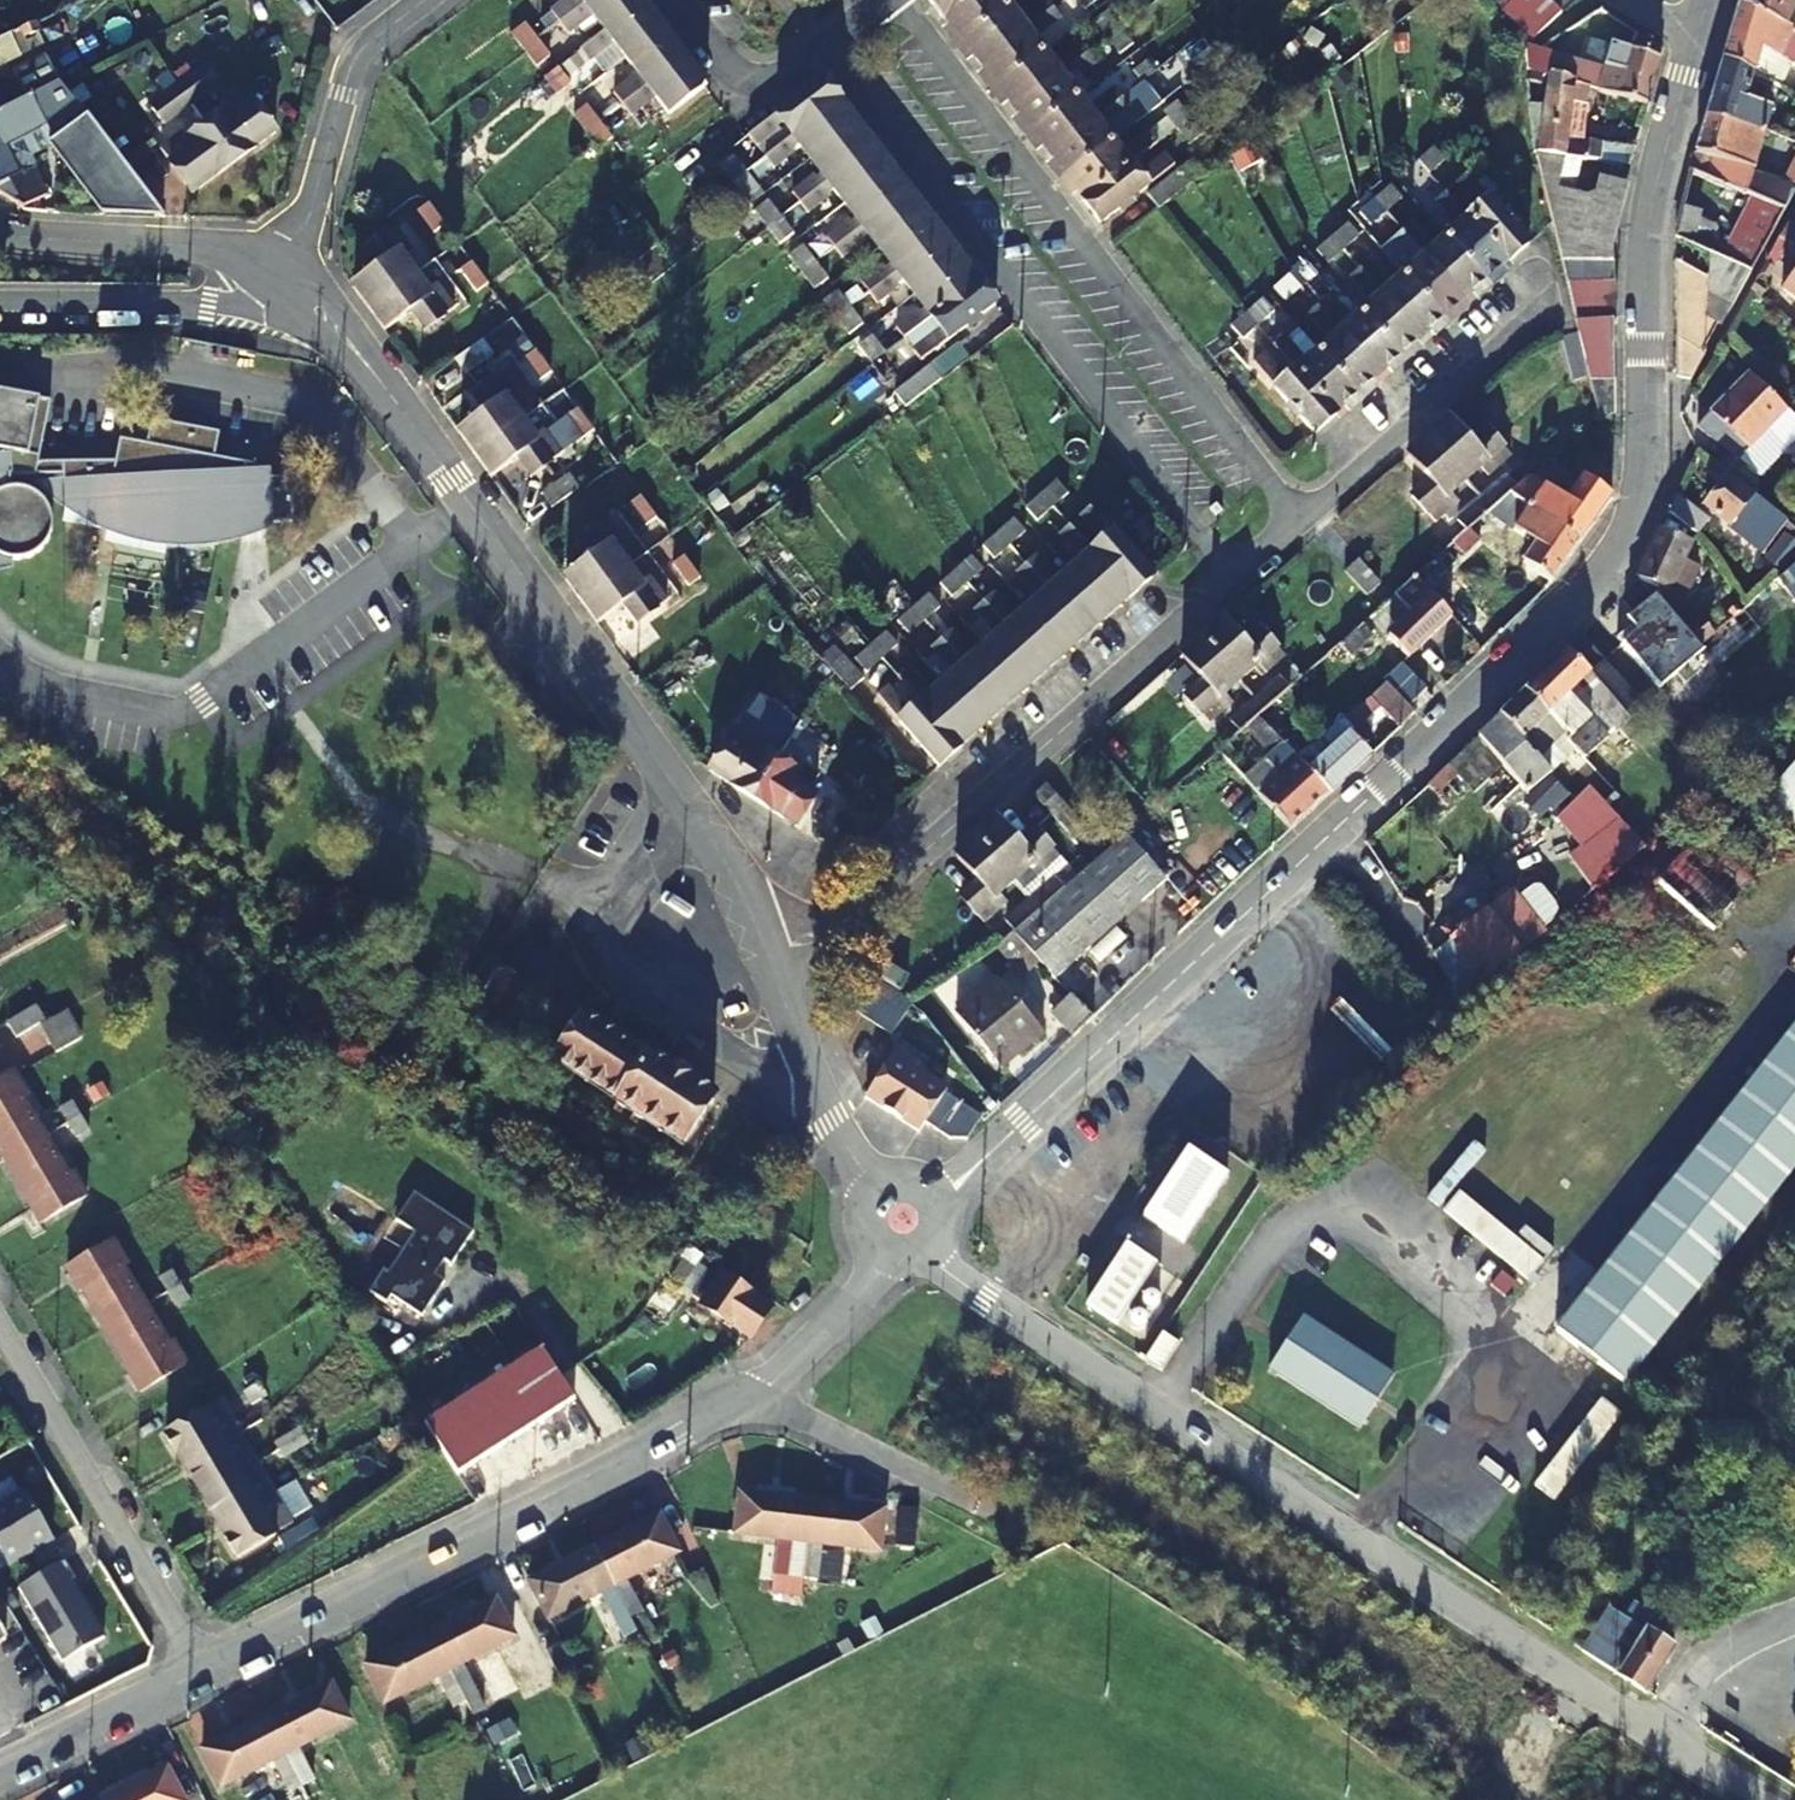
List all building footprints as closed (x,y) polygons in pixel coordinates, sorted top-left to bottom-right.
[(549,12),(559,25),(592,0),(565,0),(549,12)] [(568,37),(592,19),(603,34),(641,4),(638,0),(592,0),(559,25),(568,37)] [(944,21),(971,0),(928,0),(944,21)] [(1009,8),(1003,0),(971,0),(944,21),(962,44),(973,36),(1009,8)] [(979,68),(1053,12),(1044,0),(1042,0),(1022,15),(1025,19),(1021,22),(1009,8),(973,36),(962,44),(979,68)] [(1084,12),(1097,2),(1096,0),(1076,0),(1084,12)] [(1541,0),(1516,0),(1509,7),(1521,19),(1541,0)] [(1548,0),(1541,0),(1521,19),(1534,32),(1558,10),(1548,0)] [(1787,30),(1794,14),(1794,6),(1782,0),(1740,0),(1738,7),(1787,30)] [(12,35),(35,25),(25,3),(0,14),(0,41),(12,35)] [(589,64),(613,46),(624,61),(662,32),(641,4),(603,34),(580,52),(589,64)] [(1794,63),(1794,34),(1787,30),(1738,7),(1721,65),(1753,79),(1777,89),(1788,65),(1793,67),(1794,63)] [(1061,22),(1053,12),(979,68),(996,90),(1044,53),(1033,38),(1037,35),(1040,38),(1061,22)] [(1119,31),(1107,14),(1093,23),(1107,41),(1119,31)] [(35,25),(12,35),(23,59),(45,48),(35,25)] [(536,43),(523,25),(509,36),(523,53),(536,43)] [(1119,31),(1107,41),(1119,57),(1132,47),(1119,31)] [(612,94),(622,106),(684,60),(662,32),(624,61),(636,76),(612,94)] [(23,59),(12,35),(0,41),(0,69),(23,59)] [(536,43),(523,53),(535,68),(547,58),(536,43)] [(1055,67),(1044,53),(996,90),(1013,112),(1086,56),(1077,44),(1056,60),(1059,64),(1055,67)] [(1523,51),(1525,72),(1547,78),(1586,90),(1646,109),(1659,61),(1608,47),(1601,75),(1574,68),(1575,61),(1553,56),(1552,58),(1523,51)] [(1095,67),(1086,56),(1013,112),(1030,134),(1079,98),(1067,81),(1071,79),(1074,83),(1095,67)] [(11,74),(16,83),(25,101),(58,84),(43,57),(11,74)] [(1154,75),(1141,59),(1128,68),(1141,85),(1154,75)] [(705,88),(684,60),(622,106),(631,119),(655,101),(667,117),(705,88)] [(1721,65),(1706,116),(1766,133),(1773,110),(1746,102),(1753,79),(1721,65)] [(178,87),(191,105),(216,86),(204,68),(178,87)] [(557,69),(544,79),(556,96),(569,86),(557,69)] [(1154,75),(1141,85),(1154,102),(1167,92),(1154,75)] [(1586,90),(1547,78),(1536,155),(1565,159),(1595,164),(1627,168),(1632,150),(1565,140),(1571,105),(1583,107),(1586,90)] [(775,131),(780,127),(790,140),(839,103),(821,80),(746,137),(756,149),(777,133),(775,131)] [(16,83),(0,91),(0,113),(25,101),(16,83)] [(20,209),(44,198),(25,161),(56,147),(105,216),(162,219),(58,84),(25,101),(0,113),(0,197),(20,209)] [(150,108),(162,125),(191,105),(178,87),(150,108)] [(1090,112),(1079,98),(1030,134),(1047,157),(1121,100),(1111,89),(1090,105),(1094,110),(1090,112)] [(207,128),(233,164),(273,134),(251,103),(243,109),(233,95),(219,105),(224,114),(207,128)] [(1129,112),(1121,100),(1047,157),(1065,180),(1113,143),(1101,127),(1105,124),(1108,128),(1129,112)] [(792,153),(798,149),(808,163),(856,125),(839,103),(790,140),(764,160),(774,172),(795,156),(792,153)] [(1189,121),(1177,104),(1163,114),(1176,130),(1189,121)] [(599,124),(585,106),(571,116),(585,134),(599,124)] [(1751,200),(1784,214),(1794,194),(1794,189),(1754,175),(1766,133),(1706,116),(1694,158),(1712,162),(1706,181),(1751,200)] [(1189,121),(1176,130),(1189,147),(1201,137),(1189,121)] [(598,150),(611,140),(599,124),(585,134),(587,136),(598,150)] [(812,178),(791,194),(799,205),(853,164),(874,148),(856,125),(808,163),(819,176),(814,180),(812,178)] [(158,150),(191,195),(233,164),(207,128),(186,142),(179,133),(158,150)] [(1124,157),(1113,143),(1065,180),(1082,202),(1130,165),(1156,146),(1147,134),(1125,150),(1128,154),(1124,157)] [(853,164),(799,205),(808,216),(829,200),(826,196),(832,193),(843,207),(891,170),(874,148),(853,164)] [(1428,177),(1443,163),(1432,151),(1417,164),(1428,177)] [(1536,155),(1534,155),(1563,279),(1610,279),(1609,245),(1630,168),(1627,168),(1595,164),(1592,178),(1597,179),(1593,194),(1586,198),(1557,190),(1565,159),(1536,155)] [(1140,179),(1130,165),(1082,202),(1100,226),(1174,169),(1164,156),(1142,171),(1144,176),(1140,179)] [(744,175),(731,159),(719,167),(732,185),(744,175)] [(1189,187),(1202,177),(1192,162),(1146,197),(1157,212),(1189,187)] [(1402,177),(1413,190),(1428,177),(1417,164),(1402,177)] [(847,223),(825,239),(834,250),(874,219),(908,193),(891,170),(843,207),(854,222),(849,225),(847,223)] [(744,175),(732,185),(744,201),(756,191),(744,175)] [(1473,204),(1478,210),(1466,220),(1507,265),(1527,247),(1466,177),(1453,187),(1470,206),(1473,204)] [(1374,202),(1385,215),(1400,201),(1390,188),(1374,202)] [(861,240),(865,237),(877,252),(926,215),(908,193),(874,219),(834,250),(842,261),(864,245),(861,240)] [(1457,228),(1445,239),(1485,285),(1507,265),(1466,220),(1444,195),(1433,205),(1450,224),(1453,222),(1457,228)] [(1751,200),(1722,262),(1750,275),(1784,214),(1751,200)] [(1358,215),(1369,228),(1385,215),(1374,202),(1358,215)] [(433,234),(444,226),(428,203),(416,210),(433,234)] [(779,220),(766,204),(753,212),(767,230),(779,220)] [(1691,249),(1712,258),(1718,228),(1701,223),(1703,215),(1681,209),(1674,241),(1691,249)] [(881,266),(859,283),(868,295),(923,252),(943,237),(926,215),(877,252),(889,267),(884,271),(881,266)] [(779,220),(767,230),(779,246),(792,237),(779,220)] [(1411,224),(1401,234),(1463,304),(1485,285),(1445,239),(1430,252),(1426,246),(1428,244),(1411,224)] [(1337,247),(1342,252),(1359,238),(1348,226),(1332,240),(1337,247)] [(1787,226),(1782,235),(1794,246),(1794,232),(1787,226)] [(352,288),(367,310),(415,275),(404,259),(412,253),(395,228),(365,250),(379,269),(352,288)] [(1380,252),(1402,277),(1442,323),(1463,304),(1401,234),(1380,252)] [(896,286),(900,283),(912,298),(961,260),(943,237),(923,252),(868,295),(876,306),(898,290),(896,286)] [(1316,253),(1327,265),(1342,252),(1337,247),(1332,240),(1316,253)] [(814,265),(801,249),(788,258),(802,275),(814,265)] [(1705,279),(1707,280),(1738,296),(1750,275),(1722,262),(1714,259),(1705,279)] [(910,335),(929,320),(978,282),(961,260),(912,298),(923,313),(918,316),(915,312),(894,328),(903,340),(910,335)] [(1369,260),(1358,270),(1421,342),(1442,323),(1402,277),(1389,289),(1384,283),(1387,281),(1369,260)] [(476,293),(487,285),(471,263),(460,271),(476,293)] [(1300,290),(1315,276),(1305,264),(1289,278),(1300,290)] [(1674,282),(1707,299),(1707,280),(1705,279),(1674,264),(1674,282)] [(814,265),(802,275),(814,290),(826,281),(814,265)] [(1372,303),(1360,315),(1400,360),(1421,342),(1358,270),(1347,280),(1365,300),(1368,297),(1372,303)] [(436,285),(427,292),(415,275),(367,310),(384,332),(411,312),(424,333),(454,310),(436,285)] [(1275,290),(1285,302),(1300,290),(1289,278),(1275,290)] [(1781,294),(1794,306),(1794,278),(1781,294)] [(1610,417),(1610,279),(1563,279),(1577,335),(1583,363),(1596,418),(1597,417),(1610,417)] [(933,335),(918,345),(911,351),(920,363),(996,305),(978,282),(929,320),(940,333),(935,337),(933,335)] [(1674,282),(1674,301),(1707,317),(1707,303),(1707,299),(1674,282)] [(849,310),(835,293),(823,302),(836,320),(849,310)] [(1326,299),(1316,309),(1379,380),(1400,360),(1360,315),(1347,326),(1342,320),(1344,319),(1326,299)] [(1707,336),(1707,317),(1674,301),(1675,319),(1707,336)] [(1245,315),(1256,328),(1272,314),(1261,302),(1245,315)] [(1707,336),(1707,342),(1717,326),(1720,327),(1720,304),(1707,303),(1707,317),(1707,336)] [(1329,341),(1317,352),(1322,358),(1357,399),(1379,380),(1316,309),(1305,318),(1323,337),(1325,336),(1329,341)] [(849,310),(836,320),(848,336),(861,325),(849,310)] [(1231,328),(1243,341),(1256,328),(1245,315),(1231,328)] [(1675,319),(1675,379),(1689,380),(1702,355),(1702,354),(1707,342),(1707,336),(1675,319)] [(430,350),(441,365),(470,343),(459,329),(430,350)] [(504,347),(494,333),(455,360),(465,375),(504,347)] [(1577,335),(1560,337),(1567,367),(1583,363),(1577,335)] [(1335,418),(1357,399),(1322,358),(1317,352),(1304,364),(1299,359),(1302,357),(1284,337),(1272,347),(1295,372),(1335,418)] [(884,355),(871,338),(858,348),(871,365),(884,355)] [(534,351),(523,358),(540,382),(551,374),(534,351)] [(884,355),(871,365),(883,381),(896,370),(884,355)] [(1315,436),(1335,418),(1295,372),(1284,382),(1279,376),(1281,375),(1263,355),(1252,365),(1315,436)] [(930,388),(940,381),(929,367),(893,395),(904,409),(930,388)] [(458,434),(474,457),(521,423),(509,405),(518,399),(500,374),(470,396),(484,414),(458,434)] [(1794,458),(1794,423),(1747,376),(1696,429),(1738,464),(1769,432),(1794,458)] [(49,402),(0,393),(0,557),(8,560),(17,561),(30,558),(34,556),(41,550),(48,539),(50,530),(51,521),(47,509),(44,505),(38,498),(31,493),(22,491),(10,490),(9,479),(35,477),(49,402)] [(582,441),(593,433),(576,409),(566,417),(582,441)] [(150,421),(145,446),(119,441),(114,464),(61,465),(63,508),(104,514),(101,524),(168,537),(165,550),(180,551),(192,551),(207,549),(217,548),(242,533),(245,525),(292,524),(291,480),(253,480),(255,468),(213,460),(218,435),(173,426),(150,421)] [(1447,422),(1427,440),(1466,484),(1483,469),(1489,476),(1511,457),(1487,429),(1468,446),(1447,422)] [(542,431),(533,438),(521,423),(474,457),(490,479),(517,460),(531,480),(561,457),(542,431)] [(1427,440),(1407,458),(1428,482),(1410,497),(1434,525),(1457,505),(1451,497),(1466,484),(1427,440)] [(1515,490),(1511,494),(1579,542),(1611,498),(1610,455),(1576,456),(1576,475),(1581,478),(1564,502),(1529,478),(1515,490)] [(540,494),(550,508),(576,490),(566,476),(540,494)] [(1504,477),(1479,499),(1490,512),(1503,501),(1511,494),(1515,490),(1504,477)] [(1773,557),(1784,543),(1794,531),(1727,477),(1702,509),(1729,532),(1735,526),(1773,557)] [(1041,495),(1052,508),(1066,496),(1055,483),(1041,495)] [(1509,517),(1502,524),(1534,547),(1522,565),(1550,584),(1579,542),(1511,494),(1503,501),(1506,505),(1501,510),(1509,517)] [(1024,510),(1035,523),(1052,508),(1041,495),(1024,510)] [(1669,513),(1673,516),(1696,535),(1705,517),(1678,495),(1669,513)] [(646,527),(657,519),(640,497),(629,505),(646,527)] [(1465,534),(1490,512),(1479,499),(1455,521),(1465,534)] [(1501,510),(1506,505),(1503,501),(1490,512),(1500,523),(1502,524),(1509,517),(1501,510)] [(1098,537),(1102,543),(1091,552),(1130,597),(1152,579),(1090,509),(1078,519),(1095,539),(1098,537)] [(1462,556),(1500,523),(1490,512),(1465,534),(1453,545),(1462,556)] [(997,533),(1009,547),(1024,533),(1013,520),(1001,531),(997,533)] [(565,582),(580,602),(628,568),(616,552),(625,545),(607,521),(577,542),(591,562),(565,582)] [(1077,556),(1081,560),(1068,572),(1108,617),(1130,597),(1091,552),(1069,527),(1057,538),(1074,558),(1077,556)] [(1681,602),(1696,569),(1683,562),(1690,545),(1661,531),(1637,581),(1645,584),(1658,590),(1655,596),(1699,648),(1711,638),(1681,602)] [(1794,552),(1794,533),(1794,531),(1784,543),(1794,552)] [(982,547),(993,561),(1009,547),(997,533),(982,547)] [(689,586),(700,578),(683,556),(672,564),(689,586)] [(1037,556),(1024,566),(1087,636),(1108,617),(1068,572),(1055,584),(1051,578),(1053,576),(1037,556)] [(956,572),(966,584),(982,571),(971,557),(957,571),(956,572)] [(1038,598),(1025,609),(1065,655),(1087,636),(1024,566),(1014,575),(1031,594),(1034,592),(1038,598)] [(1685,676),(1695,690),(1794,604),(1794,566),(1743,611),(1711,638),(1699,648),(1707,657),(1685,676)] [(649,578),(639,584),(628,568),(580,602),(597,625),(623,606),(637,625),(667,603),(649,578)] [(1376,606),(1390,594),(1366,568),(1352,580),(1376,606)] [(939,586),(950,598),(966,584),(956,572),(939,586)] [(1393,598),(1410,617),(1397,629),(1387,639),(1406,660),(1450,617),(1414,579),(1393,598)] [(1655,596),(1645,584),(1637,581),(1610,608),(1618,619),(1587,646),(1652,724),(1653,726),(1695,690),(1685,676),(1707,657),(1699,648),(1655,596)] [(1372,608),(1349,582),(1334,595),(1357,621),(1372,608)] [(994,594),(983,603),(1044,674),(1065,655),(1025,609),(1011,621),(1008,616),(1011,614),(994,594)] [(912,609),(923,622),(939,608),(928,596),(912,609)] [(1380,609),(1397,629),(1410,617),(1393,598),(1380,609)] [(997,635),(983,647),(1023,692),(1044,674),(983,603),(973,612),(989,632),(993,629),(997,635)] [(897,623),(908,635),(923,622),(912,609),(897,623)] [(1222,623),(1201,640),(1239,683),(1255,669),(1262,677),(1284,657),(1260,630),(1242,646),(1222,623)] [(1338,646),(1348,658),(1371,637),(1361,626),(1338,646)] [(951,632),(940,641),(1002,710),(1023,692),(983,647),(969,660),(964,654),(968,651),(951,632)] [(868,648),(879,661),(895,646),(885,633),(868,648)] [(1576,691),(1617,736),(1620,734),(1629,744),(1652,724),(1587,646),(1581,638),(1567,652),(1590,676),(1576,691)] [(1232,704),(1225,697),(1239,683),(1201,640),(1180,659),(1202,683),(1185,698),(1208,726),(1232,704)] [(954,673),(940,685),(980,730),(1002,710),(940,641),(930,650),(947,669),(950,667),(954,673)] [(1341,665),(1348,658),(1338,646),(1331,653),(1341,665)] [(849,691),(862,679),(833,647),(820,658),(849,691)] [(854,660),(865,673),(879,661),(868,648),(854,660)] [(1609,742),(1568,699),(1576,691),(1590,676),(1567,652),(1524,694),(1565,738),(1569,742),(1567,744),(1579,757),(1584,762),(1609,742)] [(1409,704),(1424,690),(1402,666),(1386,680),(1409,704)] [(959,749),(980,730),(940,685),(927,696),(923,692),(925,690),(908,669),(896,679),(918,704),(959,749)] [(1289,690),(1277,677),(1253,699),(1264,712),(1277,700),(1289,690)] [(1367,699),(1378,710),(1397,730),(1413,715),(1385,685),(1367,699)] [(937,767),(959,749),(918,704),(906,715),(901,710),(905,707),(887,687),(876,697),(937,767)] [(1609,742),(1617,736),(1576,691),(1568,699),(1609,742)] [(1552,777),(1539,762),(1565,738),(1524,694),(1477,739),(1503,768),(1527,795),(1552,777)] [(1257,717),(1264,712),(1253,699),(1227,721),(1238,734),(1257,717)] [(1349,733),(1378,710),(1367,699),(1339,722),(1349,733)] [(1257,717),(1267,727),(1285,711),(1277,700),(1264,712),(1257,717)] [(775,713),(767,725),(789,740),(797,728),(775,713)] [(1370,755),(1349,733),(1339,722),(1313,743),(1295,758),(1329,795),(1370,755)] [(1295,758),(1313,743),(1297,725),(1279,740),(1282,744),(1295,758)] [(797,728),(789,740),(813,755),(820,742),(797,728)] [(707,772),(750,799),(776,760),(758,748),(761,742),(744,731),(735,744),(728,739),(707,772)] [(1474,796),(1489,782),(1503,768),(1477,739),(1463,753),(1448,768),(1469,790),(1474,796)] [(1596,775),(1620,754),(1609,742),(1584,762),(1596,775)] [(1284,771),(1258,795),(1290,830),(1329,795),(1295,758),(1282,744),(1270,756),(1284,771)] [(801,767),(796,772),(776,760),(750,799),(794,828),(814,795),(807,791),(816,777),(801,767)] [(1791,839),(1794,834),(1794,765),(1756,808),(1791,839)] [(1457,801),(1469,790),(1448,768),(1436,778),(1426,787),(1447,811),(1457,801)] [(1072,843),(1086,830),(1048,788),(1035,799),(1072,843)] [(1571,863),(1595,893),(1646,847),(1591,790),(1557,822),(1583,854),(1571,863)] [(996,822),(977,839),(1015,884),(1030,870),(1037,879),(1059,859),(1035,831),(1017,847),(996,822)] [(1064,970),(1165,882),(1124,835),(1063,890),(1039,912),(1013,934),(1037,963),(1053,980),(1064,970)] [(1006,906),(999,897),(1015,884),(977,839),(956,857),(978,882),(959,898),(983,926),(1006,906)] [(1741,893),(1756,876),(1716,840),(1701,857),(1741,893)] [(1709,928),(1734,900),(1684,856),(1660,884),(1709,928)] [(1063,890),(1053,877),(1028,899),(1039,912),(1063,890)] [(1447,941),(1479,984),(1541,935),(1508,893),(1447,941)] [(1013,934),(1039,912),(1028,899),(1002,922),(1013,934)] [(881,960),(872,974),(898,991),(906,977),(881,960)] [(462,1002),(485,1018),(512,977),(489,962),(462,1002)] [(870,977),(849,1011),(861,1019),(882,985),(870,977)] [(953,1014),(993,1063),(1015,1045),(1020,1053),(1042,1034),(995,979),(953,1014)] [(882,985),(861,1019),(876,1029),(897,995),(882,985)] [(891,1038),(912,1005),(897,995),(876,1029),(891,1038)] [(1048,1017),(1070,1040),(1092,1019),(1069,996),(1048,1017)] [(44,1023),(36,1008),(8,1025),(16,1039),(44,1023)] [(67,1011),(41,1027),(55,1053),(83,1036),(67,1011)] [(668,1071),(584,1016),(554,1062),(681,1146),(711,1100),(687,1083),(692,1076),(690,1069),(680,1063),(676,1063),(672,1065),(670,1068),(668,1071)] [(1794,1166),(1794,1027),(1556,1335),(1623,1387),(1794,1166)] [(1020,1053),(1015,1045),(993,1063),(999,1070),(1020,1053)] [(925,1124),(944,1094),(946,1091),(915,1070),(917,1064),(895,1051),(865,1098),(919,1133),(925,1124)] [(6,1163),(47,1139),(24,1101),(28,1098),(14,1074),(0,1083),(0,1153),(6,1163)] [(946,1140),(964,1140),(978,1118),(944,1094),(925,1124),(937,1133),(946,1140)] [(81,1119),(72,1105),(61,1112),(69,1126),(81,1119)] [(89,1133),(81,1119),(69,1126),(78,1140),(89,1133)] [(1129,1213),(1183,1245),(1238,1156),(1184,1123),(1129,1213)] [(47,1139),(6,1163),(41,1226),(87,1198),(74,1175),(70,1178),(51,1145),(47,1139)] [(391,1296),(421,1317),(445,1282),(435,1276),(444,1261),(451,1266),(474,1232),(415,1193),(396,1221),(415,1233),(388,1273),(384,1270),(369,1292),(386,1303),(391,1296)] [(82,1294),(83,1294),(106,1331),(147,1307),(142,1300),(124,1269),(128,1266),(114,1243),(68,1270),(82,1294)] [(1126,1246),(1086,1307),(1116,1327),(1156,1266),(1126,1246)] [(694,1269),(682,1260),(667,1285),(679,1293),(694,1269)] [(750,1338),(769,1310),(719,1277),(717,1280),(707,1273),(692,1297),(701,1304),(700,1307),(750,1338)] [(180,1288),(172,1274),(160,1280),(168,1294),(180,1288)] [(189,1302),(180,1288),(168,1294),(177,1309),(189,1302)] [(147,1307),(106,1331),(128,1369),(128,1371),(141,1394),(187,1366),(174,1344),(170,1346),(150,1313),(159,1307),(156,1302),(147,1307)] [(1302,1318),(1268,1370),(1358,1429),(1372,1409),(1377,1400),(1393,1377),(1302,1318)] [(1162,1335),(1144,1362),(1159,1371),(1177,1345),(1162,1335)] [(572,1401),(540,1350),(423,1423),(456,1474),(572,1401)] [(267,1397),(260,1384),(246,1392),(253,1405),(267,1397)] [(1599,1399),(1531,1484),(1552,1501),(1620,1415),(1599,1399)] [(224,1403),(167,1437),(183,1463),(222,1439),(220,1437),(235,1429),(228,1417),(231,1415),(224,1403)] [(237,1427),(231,1415),(228,1417),(235,1429),(237,1427)] [(302,1429),(298,1423),(272,1437),(276,1444),(284,1439),(302,1429)] [(246,1442),(237,1427),(235,1429),(243,1443),(246,1442)] [(246,1442),(243,1443),(235,1429),(220,1437),(222,1439),(183,1463),(202,1496),(240,1472),(238,1468),(255,1457),(246,1442)] [(306,1437),(302,1429),(284,1439),(276,1444),(281,1452),(306,1437)] [(258,1501),(256,1498),(271,1490),(261,1474),(264,1473),(255,1457),(238,1468),(240,1472),(202,1496),(219,1525),(258,1501)] [(273,1489),(264,1473),(261,1474),(271,1490),(273,1489)] [(324,1495),(317,1482),(303,1491),(310,1503),(324,1495)] [(284,1508),(273,1489),(271,1490),(281,1509),(284,1508)] [(284,1508),(281,1509),(271,1490),(256,1498),(258,1501),(219,1525),(239,1558),(277,1535),(295,1525),(284,1508)] [(53,1540),(24,1492),(0,1507),(0,1553),(8,1567),(53,1540)] [(793,1542),(787,1591),(801,1593),(812,1502),(740,1493),(735,1536),(793,1542)] [(815,1595),(821,1546),(880,1553),(885,1510),(812,1502),(801,1593),(815,1595)] [(648,1625),(625,1580),(677,1553),(658,1516),(593,1549),(635,1631),(648,1625)] [(600,1592),(623,1638),(635,1631),(593,1549),(528,1583),(548,1620),(600,1592)] [(76,1579),(65,1562),(19,1589),(63,1664),(105,1639),(71,1582),(76,1579)] [(430,1633),(473,1716),(485,1710),(461,1665),(513,1637),(494,1600),(430,1633)] [(1616,1638),(1628,1618),(1609,1606),(1581,1650),(1596,1659),(1611,1634),(1616,1638)] [(1659,1612),(1647,1629),(1619,1674),(1646,1691),(1687,1628),(1659,1612)] [(1647,1629),(1628,1618),(1616,1638),(1611,1634),(1596,1659),(1619,1674),(1647,1629)] [(437,1677),(461,1723),(473,1716),(430,1633),(365,1666),(384,1704),(437,1677)] [(266,1717),(303,1788),(314,1782),(297,1749),(350,1721),(330,1684),(266,1717)] [(257,1799),(308,1799),(309,1799),(303,1788),(266,1717),(201,1751),(221,1788),(259,1769),(271,1792),(256,1799),(257,1799)] [(165,1769),(106,1799),(182,1799),(165,1769)]
